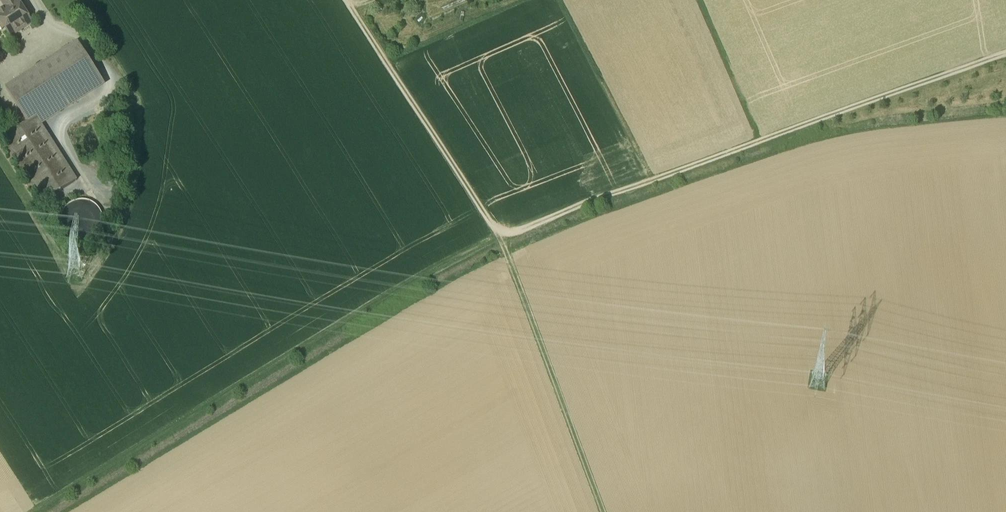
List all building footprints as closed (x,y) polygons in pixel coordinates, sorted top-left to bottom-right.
[(6,10),(17,4),(15,0),(0,0),(6,10)] [(0,14),(0,21),(1,24),(3,22),(7,29),(5,30),(10,38),(32,25),(19,2),(17,4),(6,10),(0,14)] [(78,45),(6,90),(27,124),(36,118),(99,79),(78,45)] [(77,183),(36,118),(27,124),(3,140),(43,204),(53,198),(77,183)] [(96,201),(91,192),(87,194),(93,203),(96,201)] [(99,232),(101,222),(98,211),(91,204),(80,201),(70,204),(62,212),(59,222),(62,233),(70,240),(81,243),(91,240),(99,232)]
